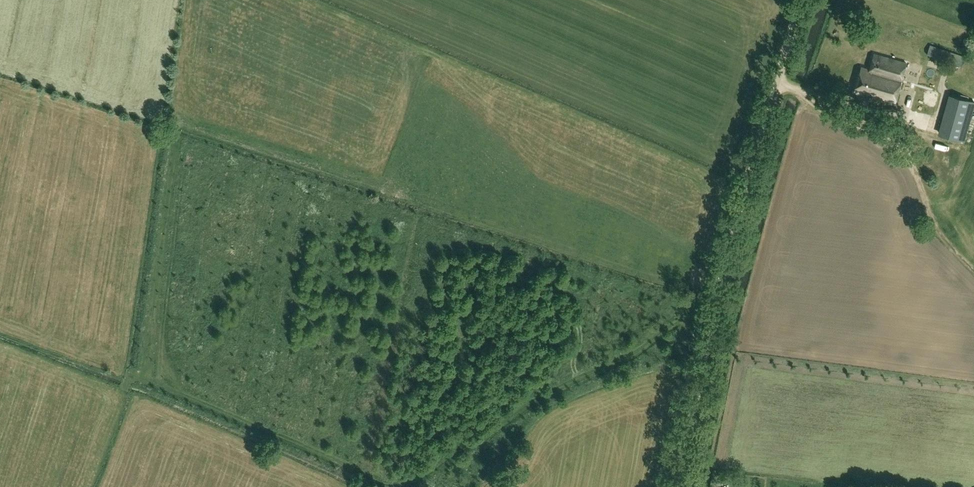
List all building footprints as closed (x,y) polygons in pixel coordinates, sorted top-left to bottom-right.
[(927,55),(960,66),(963,56),(930,45),(927,55)] [(854,92),(894,104),(906,63),(874,53),(869,69),(861,66),(854,92)] [(926,110),(933,87),(915,82),(908,105),(926,110)] [(961,137),(968,97),(946,93),(938,133),(961,137)] [(913,110),(911,121),(924,124),(926,113),(913,110)]
